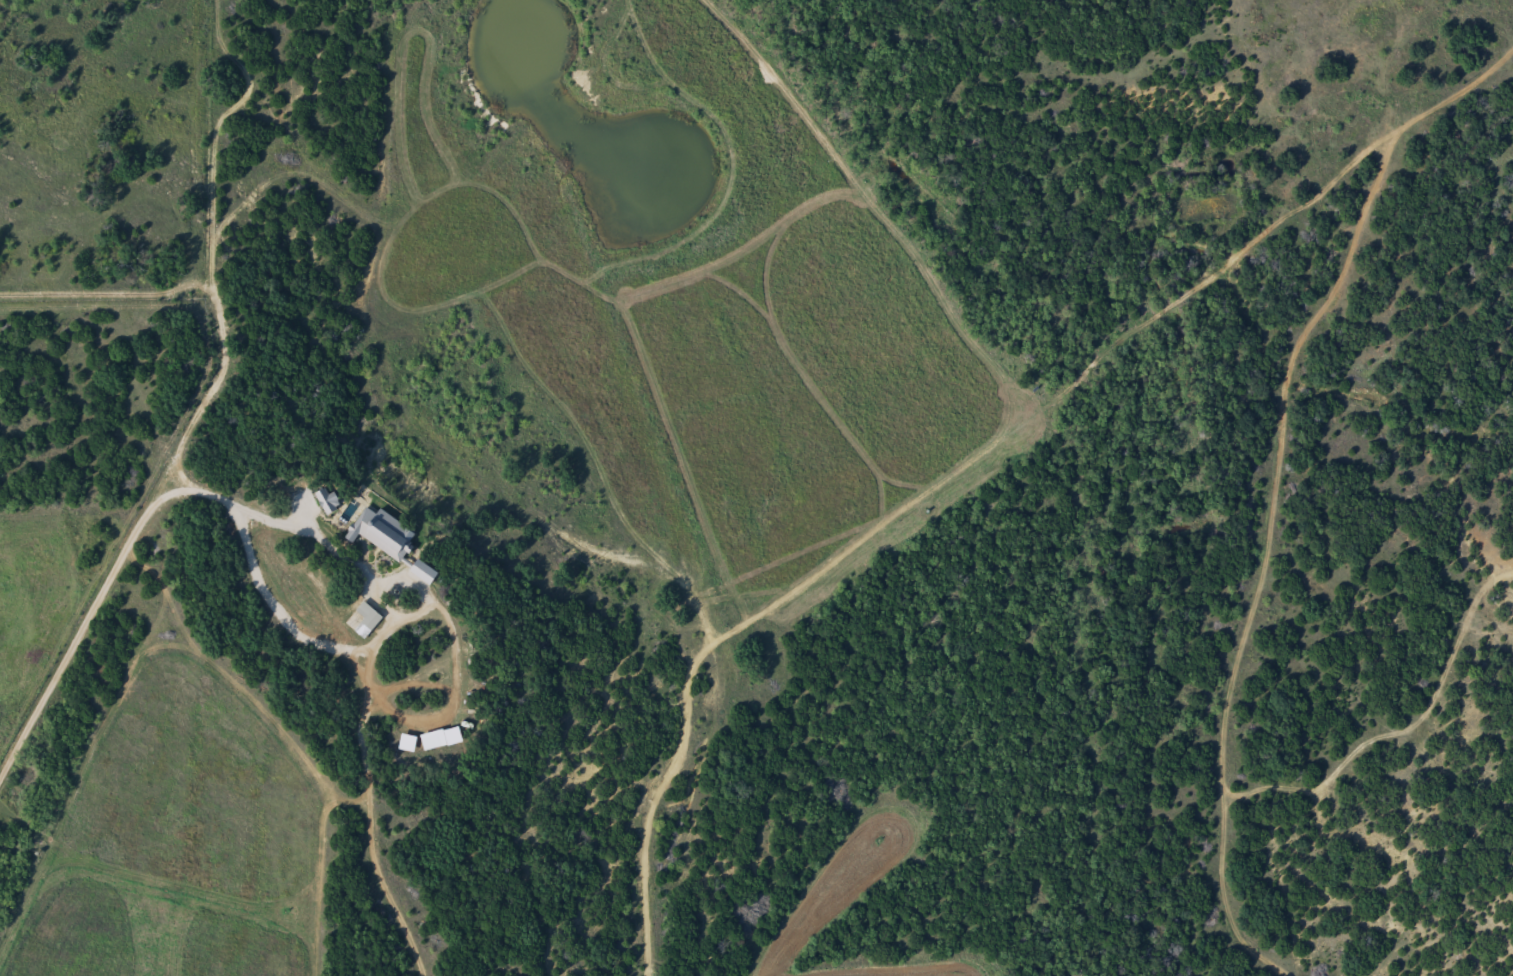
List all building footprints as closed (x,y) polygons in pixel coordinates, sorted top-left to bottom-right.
[(361,512),(385,535),(402,517),(378,495),(361,512)] [(372,635),(383,620),(362,605),(352,620),(372,635)] [(448,748),(443,732),(420,739),(424,755),(448,748)]
